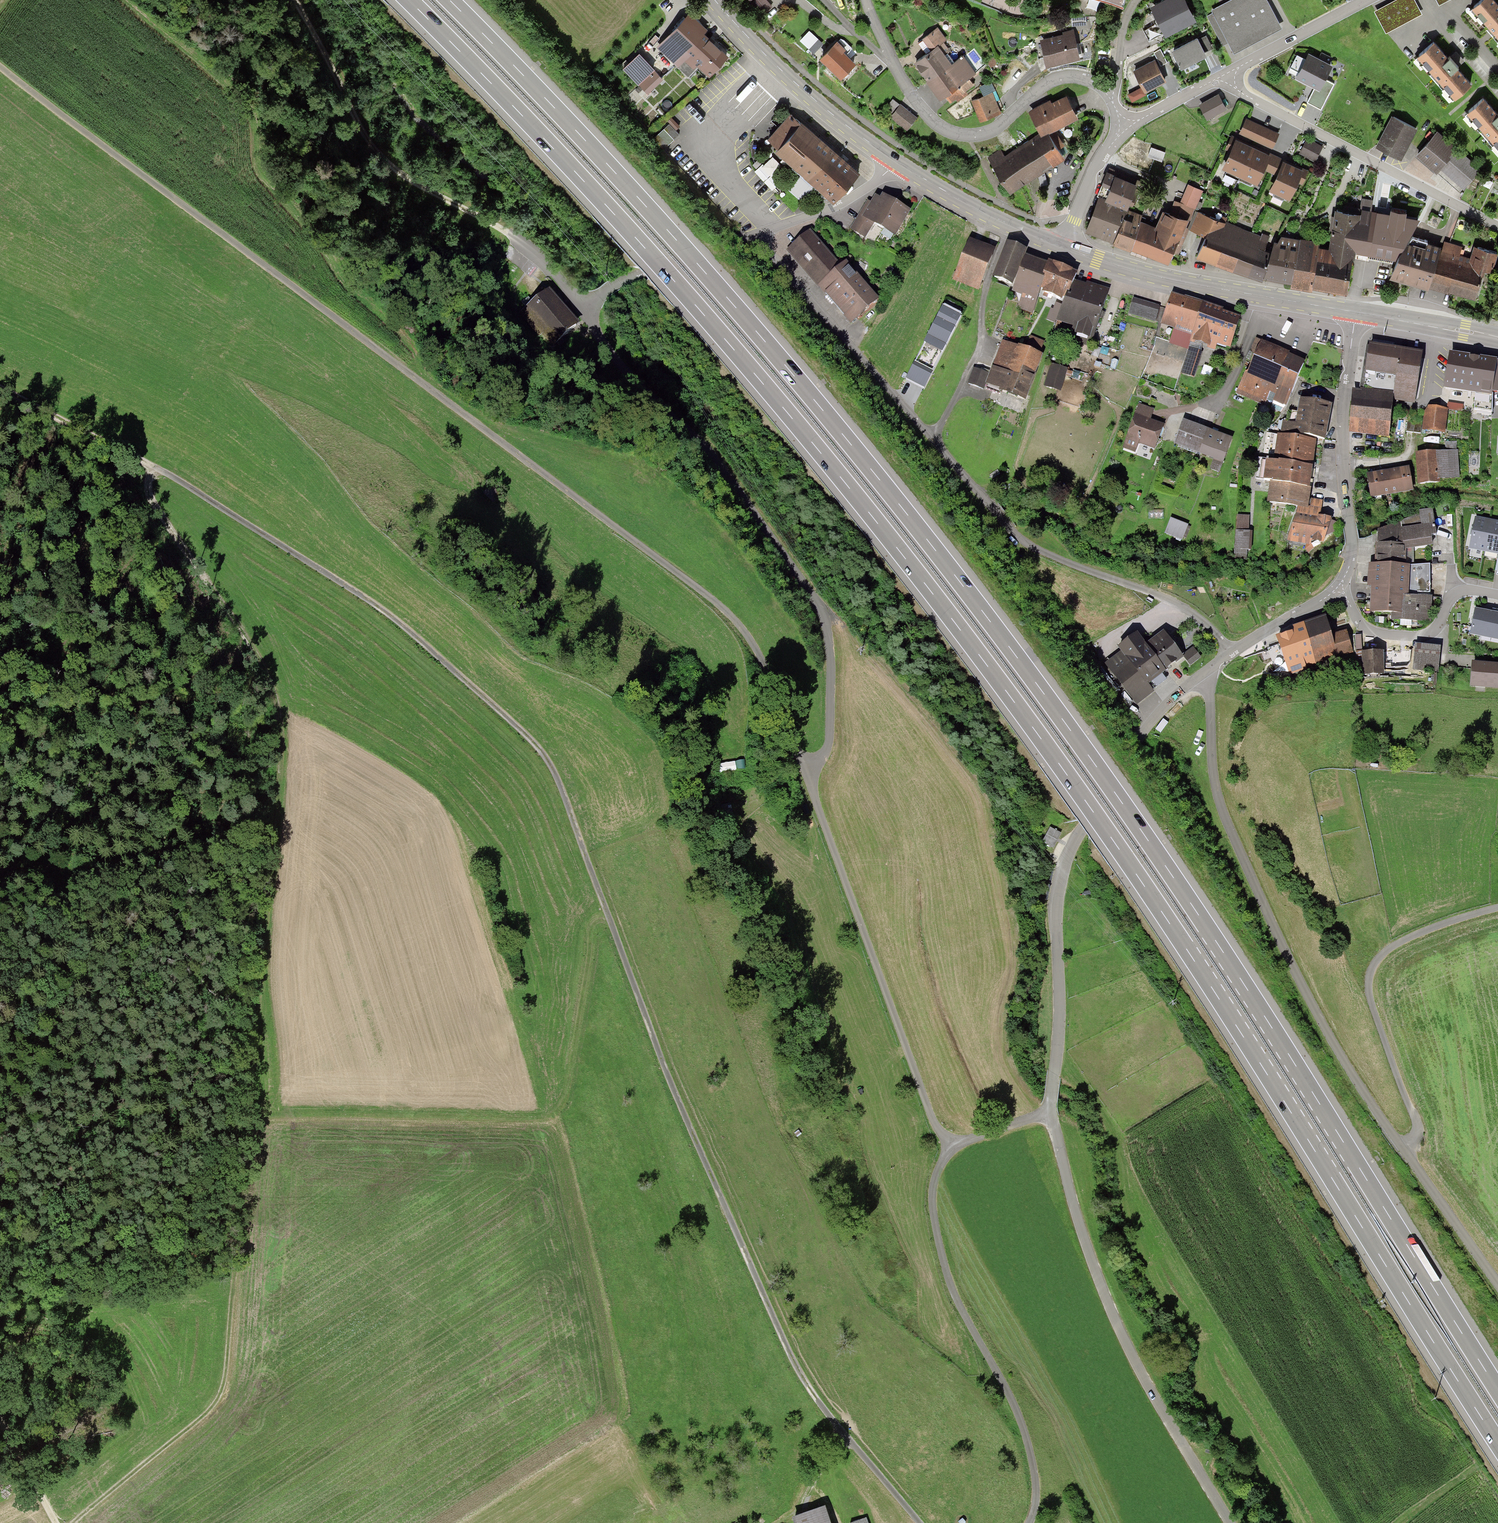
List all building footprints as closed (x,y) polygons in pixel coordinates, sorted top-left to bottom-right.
[(754,1),(763,10),(770,4),(765,0),(755,0),(754,1)] [(1182,0),(1165,0),(1151,6),(1141,24),(1147,37),(1149,41),(1191,19),(1182,0)] [(1264,0),(1228,0),(1210,10),(1233,51),(1279,27),(1264,0)] [(1415,0),(1396,0),(1375,11),(1387,32),(1422,13),(1415,0)] [(1472,4),(1494,30),(1497,34),(1497,1),(1497,0),(1477,0),(1472,4)] [(683,48),(699,33),(683,17),(656,43),(672,59),(683,48)] [(923,36),(930,46),(935,42),(943,37),(935,27),(923,36)] [(808,29),(799,38),(813,51),(822,42),(808,29)] [(1040,38),(1045,56),(1049,55),(1076,49),(1072,30),(1040,38)] [(707,73),(723,58),(709,43),(699,33),(683,48),(695,61),(707,73)] [(1205,54),(1196,37),(1194,38),(1172,50),(1181,67),(1205,54)] [(1454,62),(1434,39),(1417,53),(1455,95),(1471,81),(1454,62)] [(923,70),(941,95),(946,92),(968,76),(972,73),(959,55),(949,62),(935,42),(930,46),(914,58),(923,70)] [(840,77),(852,64),(840,53),(832,46),(820,58),(840,77)] [(695,61),(683,48),(672,59),(684,72),(695,61)] [(1163,52),(1156,56),(1162,66),(1169,62),(1163,52)] [(640,84),(655,70),(638,53),(624,67),(640,84)] [(1327,67),(1306,57),(1296,77),(1315,86),(1307,101),(1321,108),(1333,83),(1322,78),(1323,76),(1327,67)] [(1157,65),(1154,59),(1133,70),(1143,90),(1164,80),(1157,65)] [(655,70),(640,84),(648,92),(662,77),(655,70)] [(972,82),(968,76),(946,92),(951,98),(955,95),(956,96),(965,90),(963,88),(972,82)] [(971,99),(980,119),(997,112),(988,92),(971,99)] [(1032,110),(1041,130),(1074,115),(1064,95),(1046,104),(1032,110)] [(1199,104),(1205,117),(1224,108),(1218,95),(1199,104)] [(1485,97),(1468,112),(1497,146),(1497,111),(1485,97)] [(892,99),(883,110),(905,128),(914,117),(892,99)] [(774,147),(798,120),(790,112),(765,139),(774,147)] [(1393,114),(1377,145),(1401,157),(1416,126),(1393,114)] [(1246,117),(1239,131),(1272,147),(1279,132),(1246,117)] [(798,120),(774,147),(801,171),(790,184),(806,199),(818,186),(832,198),(856,172),(843,160),(798,120)] [(652,136),(661,147),(676,134),(667,123),(652,136)] [(1048,130),(993,163),(1008,188),(1019,181),(1063,155),(1055,141),(1048,130)] [(1437,132),(1417,154),(1461,190),(1480,167),(1437,132)] [(1250,143),(1235,136),(1222,166),(1256,181),(1263,167),(1273,171),(1280,156),(1258,147),(1250,143)] [(1322,145),(1305,138),(1299,152),(1315,159),(1322,145)] [(775,189),(785,179),(781,174),(787,168),(774,155),(758,170),(775,189)] [(1292,162),(1283,158),(1269,188),(1289,197),(1297,180),(1302,183),(1308,169),(1292,162)] [(1101,177),(1108,180),(1111,171),(1104,168),(1101,177)] [(1108,180),(1103,193),(1128,202),(1136,179),(1111,171),(1108,180)] [(1187,185),(1175,213),(1187,217),(1191,219),(1202,191),(1187,185)] [(866,199),(849,226),(864,236),(874,220),(897,235),(910,214),(877,192),(871,202),(866,199)] [(1103,234),(1115,238),(1123,214),(1126,205),(1100,196),(1089,230),(1103,234)] [(1352,248),(1398,256),(1408,235),(1416,222),(1417,217),(1380,210),(1371,209),(1373,200),(1362,198),(1361,210),(1335,207),(1334,213),(1333,213),(1331,224),(1330,228),(1331,228),(1328,244),(1318,243),(1313,284),(1345,289),(1351,255),(1352,248)] [(1123,214),(1115,238),(1126,243),(1162,256),(1170,259),(1187,217),(1175,213),(1165,209),(1158,227),(1123,214)] [(1196,256),(1233,270),(1250,230),(1199,210),(1190,229),(1203,233),(1206,234),(1196,256)] [(808,230),(787,248),(817,283),(838,265),(826,251),(808,230)] [(1262,280),(1263,276),(1274,238),(1250,230),(1233,270),(1249,275),(1262,280)] [(1278,279),(1291,281),(1296,236),(1280,233),(1278,239),(1274,238),(1263,276),(1278,279)] [(1398,256),(1393,276),(1414,282),(1428,285),(1439,243),(1408,235),(1398,256)] [(1313,284),(1318,243),(1318,239),(1296,236),(1291,281),(1290,287),(1312,290),(1313,284)] [(995,248),(970,238),(953,279),(978,289),(995,248)] [(1005,240),(994,279),(1011,283),(1019,253),(1022,245),(1005,240)] [(1443,244),(1439,243),(1428,285),(1450,291),(1473,297),(1482,262),(1471,259),(1460,256),(1463,245),(1444,240),(1443,244)] [(1473,241),(1471,259),(1482,262),(1490,264),(1495,247),(1473,241)] [(1037,258),(1019,253),(1011,283),(1022,287),(1018,302),(1031,306),(1036,290),(1045,260),(1037,258)] [(844,260),(838,265),(817,283),(847,318),(874,295),(844,260)] [(1045,260),(1036,290),(1066,299),(1072,278),(1075,268),(1063,265),(1045,260)] [(1105,288),(1072,278),(1066,299),(1060,319),(1072,323),(1069,334),(1090,340),(1098,314),(1105,288)] [(546,289),(524,306),(553,342),(575,324),(546,289)] [(1164,317),(1161,325),(1188,332),(1195,306),(1197,302),(1170,294),(1164,317)] [(1133,299),(1129,314),(1153,321),(1157,305),(1133,299)] [(905,378),(924,388),(946,345),(963,314),(944,304),(905,378)] [(1224,314),(1195,306),(1188,332),(1187,336),(1214,343),(1215,340),(1231,344),(1238,318),(1224,314)] [(1024,349),(1037,353),(1041,341),(1028,337),(1024,349)] [(1315,337),(1313,344),(1325,348),(1327,341),(1315,337)] [(994,358),(1031,371),(1037,353),(1024,349),(999,341),(994,358)] [(1369,341),(1364,372),(1397,377),(1393,399),(1415,403),(1424,351),(1369,341)] [(1258,346),(1240,393),(1262,402),(1264,396),(1283,403),(1299,363),(1290,359),(1258,346)] [(1188,347),(1181,370),(1193,373),(1200,351),(1188,347)] [(1445,386),(1468,389),(1494,392),(1497,359),(1497,358),(1450,352),(1445,386)] [(994,358),(985,385),(1006,392),(1022,397),(1031,371),(994,358)] [(1051,365),(1045,385),(1058,389),(1063,369),(1051,365)] [(972,368),(967,384),(981,388),(986,373),(972,368)] [(1494,392),(1468,389),(1465,406),(1492,409),(1494,392)] [(1279,420),(1277,434),(1314,439),(1322,440),(1326,417),(1328,401),(1299,397),(1296,423),(1279,420)] [(1354,397),(1348,430),(1388,438),(1394,404),(1354,397)] [(1450,410),(1464,411),(1465,404),(1451,403),(1450,410)] [(1138,405),(1123,449),(1135,453),(1138,442),(1153,446),(1161,423),(1151,420),(1146,418),(1149,409),(1138,405)] [(1429,408),(1427,429),(1445,431),(1447,410),(1429,408)] [(1183,419),(1175,443),(1197,451),(1205,427),(1203,426),(1183,419)] [(1409,433),(1424,432),(1423,419),(1408,419),(1409,433)] [(1215,430),(1205,427),(1197,451),(1213,457),(1220,459),(1228,435),(1215,430)] [(1277,434),(1274,461),(1310,466),(1314,439),(1277,434)] [(1442,443),(1443,452),(1454,451),(1453,442),(1442,443)] [(1417,454),(1420,484),(1435,483),(1435,476),(1456,474),(1454,451),(1443,452),(1417,454)] [(1220,459),(1213,457),(1209,467),(1216,469),(1220,459)] [(1272,483),(1307,488),(1310,466),(1274,461),(1265,459),(1262,482),(1272,483)] [(1366,476),(1370,497),(1411,490),(1407,469),(1392,472),(1385,473),(1366,476)] [(1272,483),(1269,503),(1305,508),(1306,497),(1307,488),(1272,483)] [(1376,561),(1401,562),(1402,545),(1430,540),(1429,507),(1377,527),(1376,556),(1376,561)] [(1318,517),(1294,511),(1287,538),(1308,543),(1309,539),(1321,542),(1324,532),(1327,519),(1318,517)] [(1235,528),(1245,528),(1246,514),(1236,514),(1235,528)] [(1476,515),(1469,549),(1497,554),(1495,571),(1497,571),(1497,519),(1495,519),(1486,517),(1476,515)] [(1168,517),(1163,530),(1180,537),(1185,523),(1168,517)] [(1327,519),(1324,532),(1333,534),(1336,521),(1327,519)] [(1245,528),(1235,528),(1234,547),(1247,547),(1249,528),(1245,528)] [(1154,538),(1151,543),(1160,547),(1162,542),(1154,538)] [(1394,611),(1394,621),(1429,622),(1431,563),(1401,562),(1376,561),(1370,561),(1369,598),(1368,610),(1394,611)] [(1474,612),(1473,618),(1471,633),(1497,638),(1497,616),(1474,612)] [(1291,631),(1301,664),(1335,654),(1329,634),(1323,616),(1290,625),(1291,631)] [(1121,650),(1106,661),(1135,700),(1150,689),(1147,684),(1157,676),(1163,672),(1160,668),(1163,666),(1181,652),(1163,628),(1141,644),(1139,641),(1123,653),(1121,650)] [(1344,629),(1329,634),(1335,654),(1350,649),(1344,629)] [(1291,631),(1276,635),(1278,640),(1287,670),(1288,674),(1303,670),(1301,664),(1291,631)] [(1275,674),(1287,670),(1278,640),(1266,644),(1275,674)] [(1438,672),(1440,647),(1418,645),(1416,670),(1438,672)] [(1191,647),(1183,653),(1190,663),(1198,657),(1191,647)] [(1363,649),(1363,676),(1381,676),(1381,664),(1397,664),(1397,659),(1408,659),(1408,649),(1363,649)] [(1480,664),(1475,664),(1473,685),(1497,687),(1497,665),(1480,664)] [(1051,829),(1045,842),(1054,847),(1060,833),(1051,829)] [(823,1505),(793,1514),(795,1522),(829,1522),(823,1505)]
